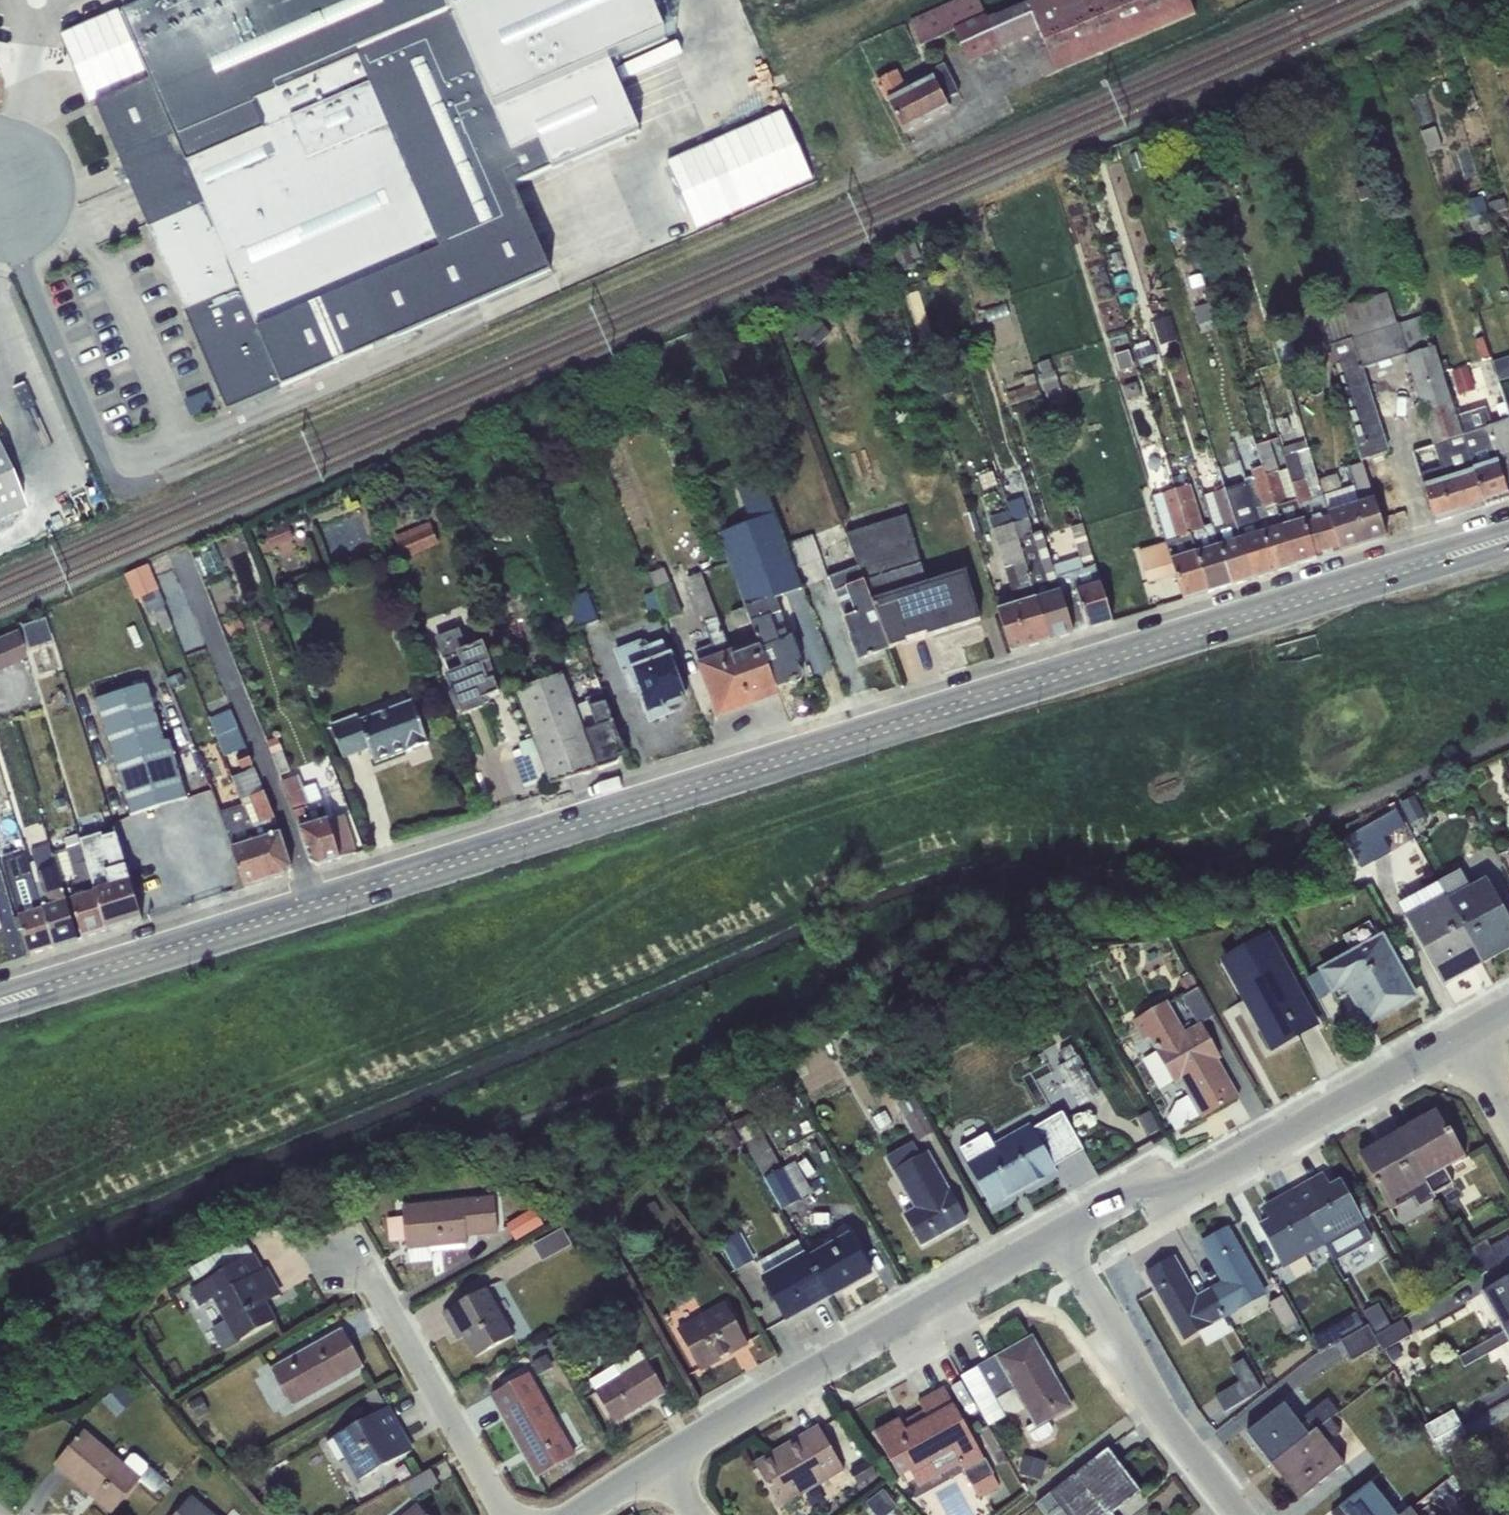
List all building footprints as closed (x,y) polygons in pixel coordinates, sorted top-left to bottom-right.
[(514,185),(553,168),(541,141),(514,153),(448,0),(154,0),(122,13),(150,79),(95,102),(227,411),(551,272),(514,185)] [(514,153),(541,141),(553,168),(639,130),(614,72),(669,48),(648,0),(448,0),(514,153)] [(955,29),(954,28),(986,14),(980,0),(953,0),(910,19),(920,45),(955,29)] [(955,29),(968,61),(1031,34),(1037,49),(1035,50),(1045,76),(1196,13),(1190,0),(1032,0),(988,19),(986,14),(954,28),(955,29)] [(934,79),(945,99),(959,92),(944,63),(930,71),(934,79)] [(889,103),(909,93),(897,70),(876,80),(889,103)] [(889,103),(904,130),(948,106),(945,99),(934,79),(909,93),(889,103)] [(1336,93),(1328,101),(1338,106),(1345,99),(1336,93)] [(1434,126),(1421,131),(1428,151),(1441,147),(1434,126)] [(1457,190),(1445,194),(1451,211),(1463,208),(1457,190)] [(1504,199),(1487,204),(1490,214),(1507,209),(1504,199)] [(1417,224),(1401,229),(1405,242),(1420,237),(1417,224)] [(1407,353),(1398,323),(1396,324),(1386,292),(1315,315),(1325,346),(1352,338),(1362,368),(1407,353)] [(1226,295),(1215,298),(1218,308),(1229,305),(1226,295)] [(1423,315),(1398,323),(1407,353),(1408,355),(1433,347),(1423,315)] [(1170,316),(1154,321),(1161,345),(1177,340),(1170,316)] [(1215,319),(1203,322),(1211,350),(1222,347),(1215,319)] [(1191,322),(1176,326),(1179,337),(1194,333),(1191,322)] [(1124,330),(1107,335),(1110,346),(1128,341),(1124,330)] [(1196,336),(1180,341),(1183,352),(1199,348),(1196,336)] [(1352,338),(1325,346),(1361,461),(1389,451),(1362,368),(1352,338)] [(1463,435),(1450,397),(1434,347),(1433,347),(1408,355),(1405,356),(1433,445),(1463,435)] [(1499,381),(1508,378),(1508,356),(1493,361),(1499,381)] [(1044,375),(1055,372),(1052,361),(1040,365),(1043,374),(1044,375)] [(1043,374),(1039,375),(1048,402),(1051,401),(1054,411),(1064,408),(1061,398),(1064,397),(1056,372),(1055,372),(1044,375),(1043,374)] [(1026,386),(1012,392),(1015,404),(1041,397),(1034,373),(1023,378),(1026,386)] [(1508,497),(1508,417),(1508,415),(1498,381),(1450,397),(1463,435),(1474,472),(1498,463),(1508,497)] [(1420,473),(1424,488),(1474,472),(1463,435),(1433,445),(1439,467),(1420,473)] [(1256,445),(1282,526),(1302,520),(1287,468),(1277,471),(1268,441),(1256,445)] [(1328,513),(1323,496),(1306,441),(1281,448),(1287,468),(1302,520),(1303,522),(1328,514),(1328,513)] [(1246,480),(1263,532),(1282,526),(1256,445),(1244,448),(1254,477),(1246,480)] [(22,508),(0,456),(0,517),(22,508)] [(1357,457),(1349,459),(1351,466),(1359,463),(1357,457)] [(1224,489),(1241,539),(1263,532),(1246,480),(1240,481),(1235,462),(1218,467),(1224,489)] [(1359,503),(1374,499),(1362,462),(1359,463),(1351,466),(1347,467),(1353,486),(1359,503)] [(1498,463),(1474,472),(1485,505),(1508,497),(1498,463)] [(1485,505),(1474,472),(1424,488),(1434,520),(1485,505)] [(752,523),(775,514),(761,478),(738,487),(752,523)] [(1172,560),(1195,553),(1175,489),(1172,478),(1155,483),(1159,495),(1152,497),(1166,542),(1172,560)] [(1191,485),(1175,489),(1195,553),(1196,553),(1219,546),(1212,524),(1204,527),(1191,485)] [(1323,496),(1328,513),(1359,503),(1353,486),(1323,496)] [(1204,495),(1212,524),(1219,546),(1241,539),(1224,489),(1204,495)] [(90,490),(77,495),(81,505),(94,499),(90,490)] [(1328,514),(1340,551),(1386,537),(1374,499),(1359,503),(1328,513),(1328,514)] [(1061,592),(1052,565),(1036,515),(1027,519),(1023,503),(1008,508),(1013,523),(1024,562),(1037,599),(1061,592)] [(752,523),(719,535),(745,607),(775,597),(802,587),(775,514),(752,523)] [(1328,514),(1303,522),(1315,559),(1340,551),(1328,514)] [(875,578),(883,596),(926,583),(907,515),(847,533),(859,565),(865,580),(866,582),(875,578)] [(1302,520),(1282,526),(1295,566),(1315,559),(1303,522),(1302,520)] [(286,521),(266,529),(267,533),(272,546),(293,538),(286,521)] [(431,521),(393,536),(402,560),(440,545),(431,521)] [(1005,567),(1017,606),(1037,599),(1024,562),(1013,523),(993,529),(1004,568),(1005,567)] [(1061,592),(1074,633),(1088,629),(1077,591),(1100,584),(1083,523),(1071,527),(1080,557),(1052,565),(1061,592)] [(1282,526),(1263,532),(1275,572),(1295,566),(1282,526)] [(1263,532),(1241,539),(1253,578),(1275,572),(1263,532)] [(813,534),(788,543),(797,568),(822,560),(813,534)] [(1241,539),(1219,546),(1231,585),(1253,578),(1241,539)] [(1177,575),(1172,560),(1166,542),(1138,551),(1149,584),(1177,575)] [(1219,546),(1196,553),(1209,592),(1231,585),(1219,546)] [(1195,553),(1172,560),(1177,575),(1184,599),(1209,592),(1196,553),(1195,553)] [(149,564),(124,574),(134,597),(158,588),(149,564)] [(865,580),(859,565),(829,577),(845,618),(856,614),(846,588),(865,580)] [(664,567),(648,574),(654,591),(662,611),(666,620),(683,614),(672,585),(664,567)] [(883,596),(873,599),(891,648),(906,643),(905,639),(928,632),(929,636),(979,619),(965,571),(926,583),(883,596)] [(701,573),(687,578),(703,621),(713,644),(698,650),(701,663),(730,651),(701,573)] [(866,582),(873,599),(883,596),(875,578),(866,582)] [(866,582),(865,580),(846,588),(856,614),(845,618),(844,619),(850,637),(859,661),(891,650),(891,648),(873,599),(866,582)] [(229,583),(216,592),(223,602),(236,593),(229,583)] [(1100,583),(1100,584),(1077,591),(1088,629),(1112,622),(1100,583)] [(588,591),(567,598),(577,628),(599,620),(588,591)] [(662,611),(654,591),(643,595),(651,616),(662,611)] [(1061,592),(1037,599),(1049,641),(1074,633),(1061,592)] [(775,597),(745,607),(751,623),(758,641),(760,645),(777,688),(794,682),(798,679),(801,674),(801,668),(799,660),(800,659),(792,637),(780,642),(770,617),(781,613),(775,597)] [(1017,606),(999,611),(1011,652),(1049,641),(1037,599),(1017,606)] [(751,623),(745,607),(732,612),(737,628),(751,623)] [(23,624),(30,645),(52,638),(45,616),(23,624)] [(435,638),(444,661),(458,655),(458,653),(465,650),(462,641),(461,628),(435,638)] [(492,629),(484,633),(488,642),(495,639),(492,629)] [(465,650),(482,644),(479,635),(462,641),(465,650)] [(631,694),(638,691),(631,671),(668,657),(663,639),(646,645),(645,641),(641,643),(641,642),(616,651),(631,694)] [(780,697),(777,688),(760,645),(758,641),(730,651),(701,663),(698,664),(718,719),(780,697)] [(500,647),(515,691),(531,685),(515,642),(500,647)] [(491,699),(490,697),(500,693),(494,679),(488,681),(482,665),(490,662),(483,644),(482,644),(465,650),(458,653),(458,655),(463,669),(449,674),(447,675),(454,695),(450,696),(457,714),(460,713),(462,717),(485,708),(485,707),(486,707),(488,706),(491,704),(491,702),(491,701),(491,699)] [(463,669),(458,655),(444,661),(449,674),(463,669)] [(668,657),(631,671),(638,691),(650,722),(674,714),(673,712),(681,710),(683,699),(686,698),(672,655),(668,657)] [(531,685),(515,691),(550,784),(597,769),(584,731),(575,706),(562,673),(531,685)] [(146,684),(97,699),(132,815),(186,798),(168,741),(164,743),(146,684)] [(590,708),(606,703),(604,692),(586,699),(587,702),(575,706),(584,731),(597,727),(590,708)] [(375,762),(427,742),(411,701),(359,721),(357,715),(331,725),(343,758),(369,749),(375,762)] [(597,727),(584,731),(597,769),(614,764),(615,763),(617,763),(618,762),(618,761),(619,759),(618,758),(618,756),(624,753),(607,702),(606,703),(590,708),(597,727)] [(218,720),(224,734),(238,728),(233,714),(218,720)] [(224,734),(217,737),(224,756),(246,748),(238,728),(224,734)] [(277,738),(268,741),(280,774),(290,770),(277,738)] [(246,751),(236,756),(241,769),(252,764),(246,751)] [(254,768),(231,776),(243,805),(244,806),(245,806),(256,842),(280,834),(275,817),(254,768)] [(299,828),(327,821),(322,801),(315,784),(303,789),(298,777),(282,782),(294,812),(299,828)] [(62,786),(47,790),(52,810),(68,806),(62,786)] [(1414,796),(1400,803),(1411,825),(1425,818),(1414,796)] [(244,806),(243,805),(220,813),(233,849),(256,842),(245,806),(244,806)] [(1396,810),(1345,838),(1361,868),(1391,851),(1384,837),(1405,825),(1396,810)] [(345,816),(327,821),(339,858),(356,853),(345,816)] [(327,821),(299,828),(309,860),(318,865),(339,858),(327,821)] [(87,863),(97,892),(130,881),(126,869),(114,827),(102,831),(109,856),(87,863)] [(280,834),(256,842),(268,881),(286,875),(291,867),(280,834)] [(268,881),(256,842),(233,849),(245,888),(268,881)] [(19,917),(43,910),(31,870),(23,845),(12,849),(18,874),(14,875),(23,904),(16,906),(19,917)] [(51,907),(66,902),(49,845),(32,850),(39,873),(41,873),(51,907)] [(97,892),(87,863),(81,845),(67,850),(79,898),(95,892),(97,892)] [(1508,875),(1508,852),(1500,856),(1508,875)] [(1438,882),(1481,962),(1508,947),(1508,923),(1485,878),(1470,886),(1461,870),(1438,882)] [(97,892),(95,892),(106,931),(141,920),(130,881),(97,892)] [(1438,882),(1399,903),(1442,983),(1481,962),(1438,882)] [(106,931),(95,892),(79,898),(72,900),(83,938),(106,931)] [(51,907),(43,910),(53,946),(77,939),(66,902),(51,907)] [(53,946),(43,910),(19,917),(19,918),(29,954),(53,946)] [(1351,951),(1377,936),(1369,922),(1343,936),(1351,951)] [(1351,951),(1316,970),(1331,996),(1334,995),(1337,999),(1350,992),(1368,1024),(1405,1003),(1400,994),(1411,988),(1381,934),(1377,936),(1351,951)] [(1266,935),(1222,959),(1272,1049),(1297,1035),(1293,1027),(1312,1017),(1304,1003),(1266,935)] [(1185,991),(1132,1022),(1143,1042),(1148,1038),(1175,1085),(1181,1082),(1188,1095),(1176,1103),(1168,1118),(1176,1132),(1238,1097),(1218,1061),(1222,1059),(1201,1022),(1214,1016),(1191,975),(1179,981),(1185,991)] [(1411,988),(1400,994),(1405,1003),(1415,997),(1411,988)] [(1306,1002),(1304,1003),(1312,1017),(1293,1027),(1297,1035),(1318,1024),(1306,1002)] [(1079,1107),(1100,1095),(1079,1056),(1078,1057),(1071,1045),(1060,1052),(1067,1063),(1057,1068),(1079,1107)] [(913,1095),(897,1105),(917,1141),(934,1132),(913,1095)] [(1437,1110),(1397,1133),(1433,1196),(1453,1184),(1445,1169),(1465,1158),(1437,1110)] [(1055,1167),(1084,1150),(1062,1111),(1033,1128),(1055,1167)] [(753,1116),(736,1125),(782,1211),(813,1193),(806,1180),(816,1174),(807,1159),(797,1165),(795,1162),(782,1169),(753,1116)] [(987,1133),(960,1149),(993,1206),(994,1209),(1058,1173),(1057,1171),(1055,1167),(1033,1128),(1030,1124),(994,1145),(987,1133)] [(1397,1133),(1359,1155),(1391,1211),(1415,1197),(1420,1206),(1434,1198),(1433,1196),(1397,1133)] [(914,1142),(886,1157),(914,1208),(904,1214),(922,1246),(967,1221),(928,1151),(921,1155),(914,1142)] [(1323,1175),(1292,1192),(1323,1246),(1363,1224),(1340,1182),(1330,1188),(1323,1175)] [(1272,1220),(1261,1226),(1285,1268),(1323,1246),(1292,1192),(1265,1208),(1272,1220)] [(402,1208),(407,1248),(408,1248),(410,1264),(434,1260),(433,1252),(468,1249),(467,1237),(498,1234),(495,1199),(402,1208)] [(655,1201),(638,1211),(647,1226),(664,1216),(655,1201)] [(534,1208),(507,1225),(516,1241),(544,1225),(534,1208)] [(1373,1241),(1363,1224),(1323,1246),(1333,1264),(1373,1241)] [(1223,1281),(1209,1288),(1226,1318),(1265,1295),(1228,1229),(1202,1243),(1223,1281)] [(562,1230),(534,1246),(543,1261),(570,1245),(562,1230)] [(739,1232),(720,1242),(736,1270),(755,1260),(739,1232)] [(872,1274),(849,1233),(807,1256),(831,1297),(872,1274)] [(1498,1264),(1508,1258),(1508,1238),(1508,1237),(1490,1248),(1498,1264)] [(190,1272),(198,1286),(190,1291),(199,1307),(212,1299),(225,1321),(211,1329),(223,1352),(241,1342),(240,1340),(274,1321),(264,1303),(279,1294),(265,1269),(262,1271),(252,1255),(244,1240),(190,1272)] [(798,1240),(757,1263),(764,1276),(762,1277),(787,1322),(831,1297),(807,1256),(798,1240)] [(1490,1248),(1486,1241),(1468,1251),(1481,1273),(1498,1264),(1490,1248)] [(1183,1339),(1226,1318),(1209,1288),(1196,1296),(1175,1258),(1146,1274),(1183,1339)] [(1481,1293),(1503,1332),(1508,1329),(1508,1278),(1481,1293)] [(486,1286),(443,1313),(453,1330),(459,1327),(475,1357),(514,1336),(486,1286)] [(1283,1296),(1269,1304),(1284,1331),(1297,1323),(1283,1296)] [(677,1329),(700,1370),(748,1343),(724,1302),(677,1329)] [(1364,1312),(1376,1334),(1391,1326),(1379,1304),(1364,1312)] [(1340,1340),(1364,1327),(1356,1313),(1313,1338),(1320,1350),(1340,1340)] [(1376,1334),(1373,1336),(1379,1347),(1382,1351),(1385,1349),(1393,1363),(1404,1357),(1396,1343),(1411,1335),(1403,1319),(1391,1326),(1376,1334)] [(1379,1347),(1373,1336),(1368,1326),(1364,1327),(1340,1340),(1352,1362),(1379,1347)] [(364,1367),(343,1329),(272,1369),(277,1379),(288,1398),(292,1406),(364,1367)] [(1503,1332),(1459,1357),(1465,1367),(1508,1343),(1508,1344),(1508,1329),(1503,1332)] [(1071,1407),(1032,1337),(998,1356),(997,1356),(997,1357),(977,1368),(976,1368),(1003,1413),(1017,1415),(1025,1410),(1033,1424),(1026,1428),(1034,1442),(1041,1444),(1052,1438),(1055,1431),(1049,1420),(1071,1407)] [(640,1350),(589,1381),(614,1422),(665,1391),(640,1350)] [(547,1355),(532,1363),(539,1376),(554,1367),(547,1355)] [(1230,1367),(1240,1382),(1252,1374),(1243,1359),(1230,1367)] [(501,1377),(506,1386),(528,1374),(523,1365),(501,1377)] [(1003,1413),(976,1368),(960,1377),(989,1427),(1006,1417),(1003,1413)] [(506,1386),(492,1394),(538,1476),(574,1456),(528,1374),(506,1386)] [(1252,1374),(1240,1382),(1249,1397),(1261,1390),(1252,1374)] [(277,1379),(264,1387),(274,1405),(288,1398),(277,1379)] [(1249,1397),(1240,1382),(1215,1396),(1225,1412),(1249,1397)] [(121,1386),(102,1403),(117,1419),(135,1402),(121,1386)] [(900,1418),(874,1432),(900,1479),(911,1472),(920,1487),(960,1465),(980,1498),(1000,1487),(993,1475),(994,1474),(986,1459),(985,1459),(944,1387),(918,1401),(928,1419),(907,1430),(900,1418)] [(375,1414),(387,1408),(387,1407),(377,1391),(366,1397),(375,1414)] [(1298,1422),(1284,1404),(1247,1433),(1271,1465),(1330,1418),(1338,1412),(1328,1399),(1298,1422)] [(375,1414),(327,1442),(339,1462),(344,1458),(357,1482),(411,1451),(387,1408),(375,1414)] [(1424,1427),(1433,1442),(1462,1426),(1454,1410),(1424,1427)] [(1298,1499),(1299,1501),(1346,1466),(1328,1442),(1341,1432),(1330,1418),(1271,1465),(1273,1467),(1274,1466),(1299,1498),(1298,1499)] [(805,1440),(757,1467),(780,1507),(844,1469),(819,1426),(802,1436),(805,1440)] [(1002,1450),(988,1426),(980,1430),(994,1455),(1002,1450)] [(1462,1426),(1433,1442),(1442,1459),(1472,1442),(1462,1426)] [(55,1464),(112,1513),(148,1471),(148,1464),(136,1454),(131,1454),(124,1463),(84,1430),(55,1464)] [(805,1440),(802,1436),(754,1463),(757,1467),(805,1440)] [(1108,1449),(1049,1494),(1066,1514),(1113,1514),(1112,1514),(1142,1492),(1108,1449)] [(1025,1455),(1020,1474),(1042,1480),(1047,1461),(1025,1455)] [(869,1458),(849,1471),(858,1487),(879,1474),(869,1458)] [(166,1481),(151,1468),(140,1481),(155,1494),(157,1492),(162,1497),(171,1487),(166,1482),(166,1481)] [(431,1470),(404,1485),(412,1499),(439,1485),(431,1470)] [(1371,1483),(1331,1514),(1332,1514),(1396,1514),(1371,1483)] [(866,1504),(875,1514),(889,1514),(898,1508),(884,1490),(866,1504)] [(176,1514),(214,1514),(192,1496),(176,1514)] [(418,1506),(407,1514),(426,1514),(418,1506)]
